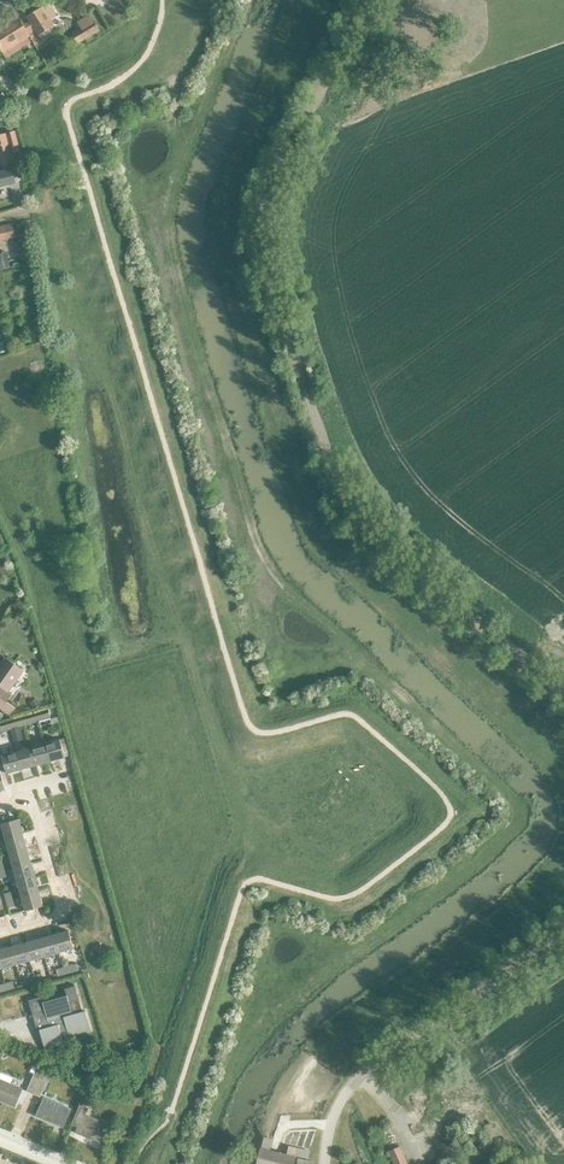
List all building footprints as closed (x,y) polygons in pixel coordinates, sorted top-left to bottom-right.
[(22,23),(28,33),(35,29),(38,34),(53,24),(50,19),(56,14),(48,1),(26,15),(29,19),(22,23)] [(72,32),(77,41),(98,28),(92,19),(91,20),(88,13),(77,20),(81,26),(72,32)] [(28,33),(22,23),(20,19),(0,32),(0,48),(3,52),(29,35),(28,33)] [(32,34),(29,35),(35,44),(38,43),(32,34)] [(9,81),(2,85),(6,93),(13,90),(9,81)] [(0,171),(0,187),(15,183),(12,170),(17,169),(15,163),(18,162),(16,153),(20,152),(15,131),(0,135),(0,163),(1,167),(3,166),(4,170),(0,171)] [(26,158),(20,160),(21,167),(28,165),(26,158)] [(16,235),(23,233),(18,219),(12,221),(16,235)] [(11,224),(0,226),(0,241),(14,238),(11,224)] [(9,267),(6,252),(0,253),(0,269),(9,267)] [(6,702),(11,694),(7,692),(23,670),(6,658),(0,666),(0,698),(6,702)] [(37,698),(29,702),(32,708),(40,705),(37,698)] [(6,702),(1,710),(10,716),(15,708),(6,702)] [(37,715),(38,721),(50,718),(48,712),(37,715)] [(38,721),(37,715),(25,718),(27,724),(38,721)] [(19,720),(8,723),(9,729),(19,726),(21,726),(19,720)] [(8,723),(0,725),(0,732),(9,729),(8,723)] [(19,726),(9,729),(12,741),(22,738),(19,726)] [(65,738),(60,739),(65,756),(70,755),(65,738)] [(45,743),(50,761),(65,756),(60,739),(59,739),(45,743)] [(45,743),(30,747),(35,765),(50,761),(45,743)] [(30,747),(16,751),(21,769),(35,765),(30,747)] [(21,769),(16,751),(1,755),(6,773),(21,769)] [(4,839),(22,834),(18,819),(0,824),(4,839)] [(22,834),(4,839),(8,853),(26,848),(22,834)] [(26,848),(8,853),(12,868),(30,863),(26,848)] [(30,863),(12,868),(16,882),(34,877),(30,863)] [(34,877),(16,882),(20,896),(38,891),(34,877)] [(6,900),(12,898),(10,891),(4,893),(6,900)] [(38,891),(20,896),(24,911),(42,906),(38,891)] [(12,898),(6,900),(8,907),(14,905),(12,898)] [(68,931),(54,935),(58,953),(73,949),(68,931)] [(54,935),(39,939),(44,957),(58,953),(54,935)] [(39,939),(24,943),(29,961),(44,957),(39,939)] [(24,943),(10,947),(15,965),(29,961),(24,943)] [(0,950),(0,967),(1,969),(15,965),(10,947),(0,950)] [(77,964),(62,968),(64,974),(79,970),(77,964)] [(64,974),(62,968),(56,970),(57,976),(64,974)] [(41,974),(34,976),(35,982),(43,980),(41,974)] [(35,982),(34,976),(27,978),(28,984),(35,982)] [(12,982),(5,984),(7,990),(14,988),(12,982)] [(81,1012),(74,986),(64,989),(66,996),(42,1002),(41,997),(28,1000),(32,1014),(39,1012),(43,1028),(39,1030),(45,1049),(63,1044),(62,1038),(90,1030),(84,1011),(81,1012)] [(0,1075),(0,1100),(15,1106),(22,1089),(10,1084),(12,1078),(1,1073),(0,1075)] [(33,1094),(39,1079),(33,1076),(26,1091),(33,1094)] [(39,1079),(33,1094),(40,1097),(46,1081),(39,1079)] [(45,1098),(36,1118),(61,1128),(69,1108),(45,1098)] [(101,1142),(109,1125),(84,1115),(87,1109),(80,1106),(73,1123),(85,1128),(82,1134),(101,1142)] [(295,1155),(260,1147),(256,1163),(293,1163),(295,1155)] [(403,1147),(391,1152),(396,1163),(410,1163),(403,1147)]
